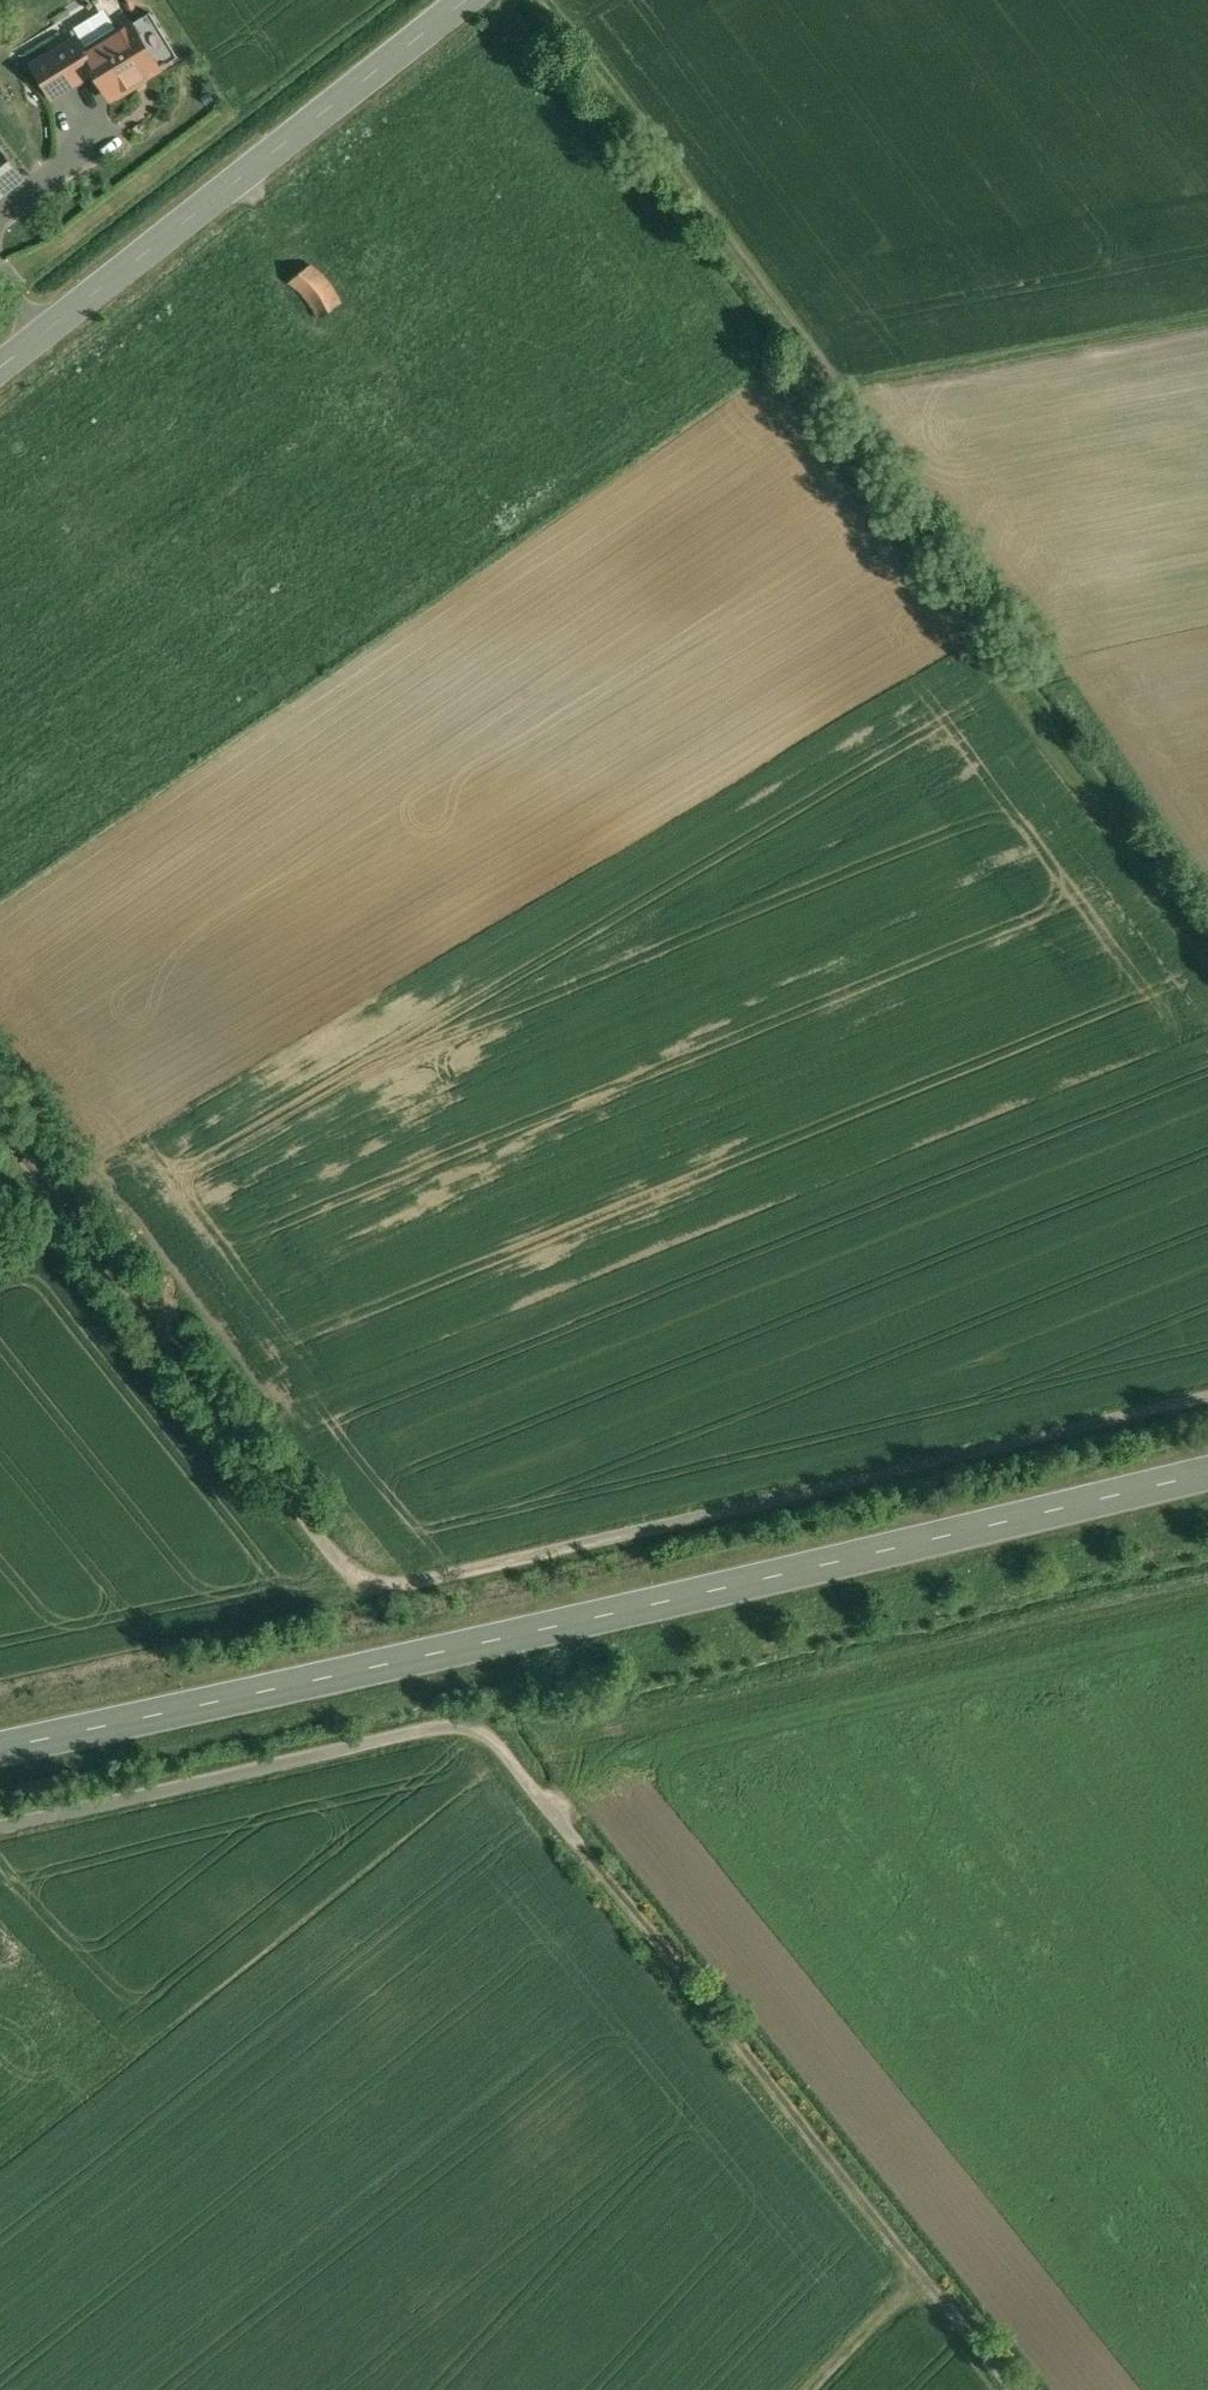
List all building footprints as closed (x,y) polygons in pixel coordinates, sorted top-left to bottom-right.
[(86,51),(84,52),(96,72),(111,97),(114,95),(119,96),(130,89),(131,84),(160,67),(132,23),(86,51)] [(76,36),(33,62),(54,97),(96,72),(84,52),(86,51),(76,36)] [(25,178),(0,146),(0,197),(25,178)] [(323,274),(310,264),(287,283),(295,290),(302,298),(311,308),(317,320),(340,302),(337,293),(331,284),(323,274)]
